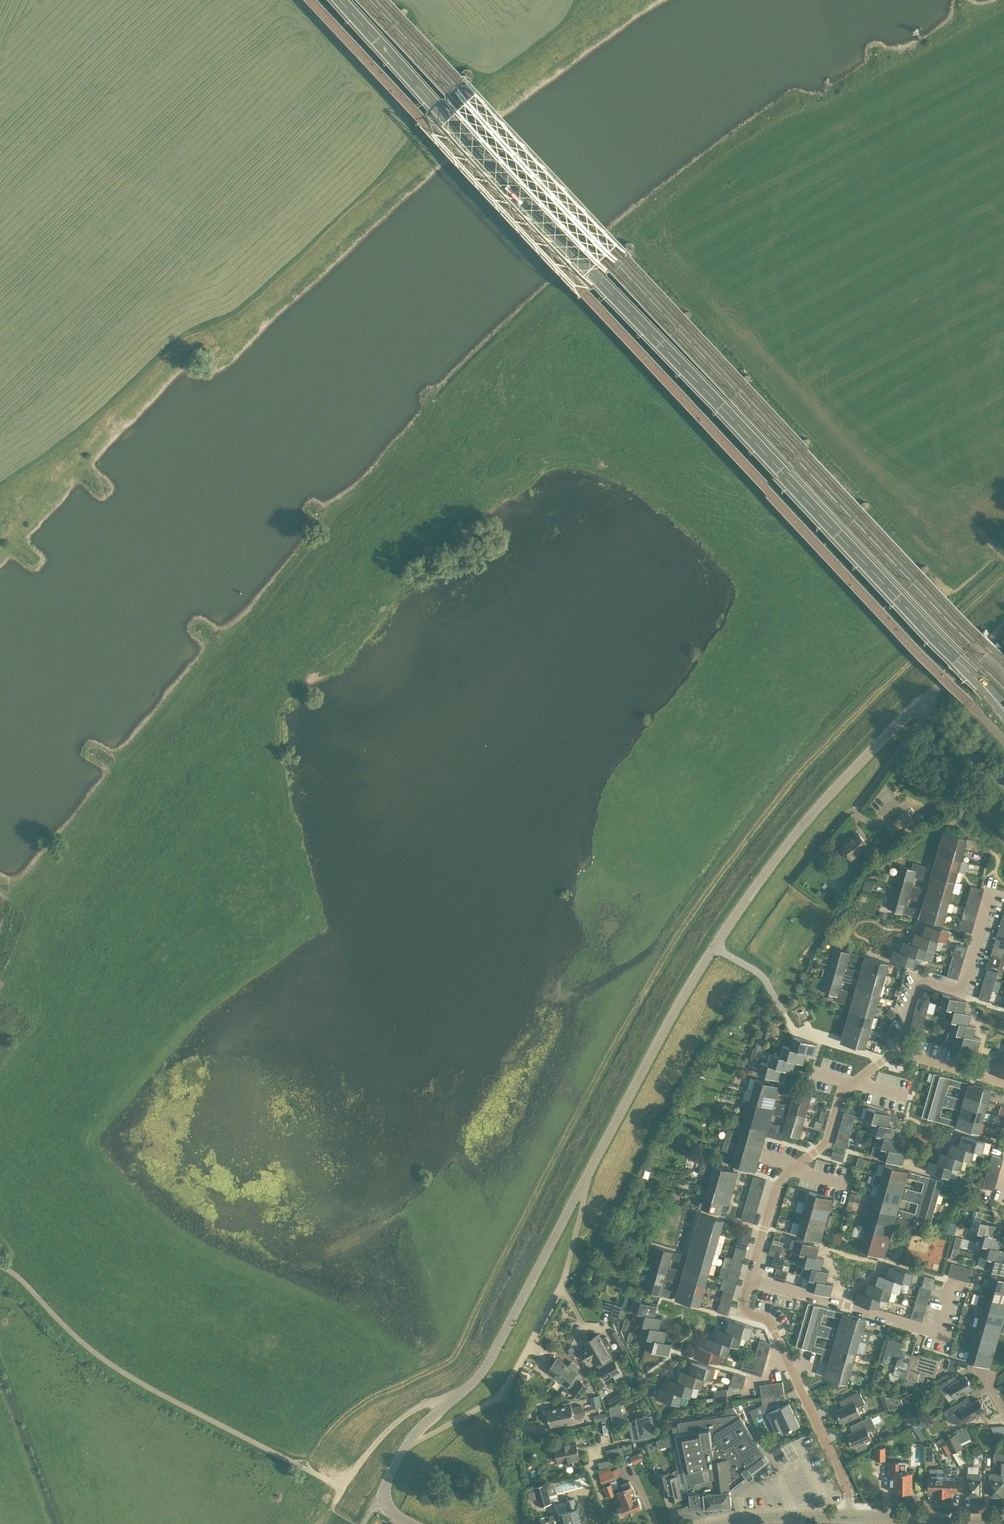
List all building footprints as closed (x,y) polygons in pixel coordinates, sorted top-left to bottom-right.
[(916,822),(906,810),(887,825),(897,838),(916,822)] [(941,843),(970,852),(970,851),(966,850),(967,848),(965,848),(968,839),(950,834),(945,832),(941,843)] [(841,847),(851,859),(868,845),(859,833),(841,847)] [(938,854),(962,861),(964,852),(969,854),(970,852),(941,843),(938,854)] [(935,864),(960,872),(961,869),(959,868),(962,861),(938,854),(935,864)] [(966,867),(981,872),(983,865),(968,861),(966,867)] [(932,875),(955,882),(958,873),(959,874),(960,872),(935,864),(932,875)] [(920,871),(916,870),(912,869),(901,865),(897,877),(913,881),(915,877),(926,881),(928,874),(924,872),(920,871)] [(929,886),(954,893),(955,890),(953,890),(955,882),(932,875),(929,886)] [(894,887),(922,895),(924,889),(912,885),(913,881),(897,877),(894,887)] [(871,891),(874,882),(869,881),(867,880),(865,887),(865,889),(871,891)] [(926,896),(949,903),(952,895),(953,895),(954,893),(929,886),(926,896)] [(829,887),(822,893),(828,900),(835,893),(829,887)] [(891,898),(907,902),(909,898),(920,901),(922,895),(894,887),(891,898)] [(972,887),(970,892),(983,896),(985,890),(972,887)] [(981,901),(983,896),(970,892),(969,897),(981,901)] [(928,909),(948,914),(949,911),(947,911),(949,903),(926,896),(923,907),(928,909)] [(969,897),(967,903),(980,906),(981,901),(969,897)] [(907,902),(891,898),(888,909),(916,917),(918,910),(906,906),(907,902)] [(978,912),(980,906),(967,903),(965,908),(978,912)] [(948,914),(928,909),(923,907),(920,918),(943,925),(946,916),(947,916),(948,914)] [(977,917),(978,912),(965,908),(964,913),(977,917)] [(975,923),(977,917),(964,913),(962,919),(975,923)] [(974,928),(975,923),(962,919),(961,924),(974,928)] [(923,934),(923,935),(939,939),(938,940),(947,942),(950,931),(926,924),(923,934)] [(972,933),(974,928),(961,924),(959,930),(972,933)] [(912,943),(928,948),(935,951),(938,940),(939,939),(923,935),(923,934),(915,932),(912,943)] [(997,935),(996,942),(1001,943),(999,951),(1003,952),(1003,937),(997,935)] [(901,951),(917,956),(917,957),(925,959),(928,948),(912,943),(904,940),(901,951)] [(1002,959),(1003,952),(999,951),(1001,943),(996,942),(991,956),(1002,959)] [(953,955),(965,958),(968,947),(956,944),(953,955)] [(829,958),(847,963),(848,960),(860,963),(862,956),(834,948),(832,956),(830,956),(829,958)] [(890,960),(914,967),(917,956),(917,957),(917,956),(901,951),(893,949),(890,960)] [(950,965),(962,969),(965,958),(953,955),(950,965)] [(1002,959),(991,956),(989,963),(995,964),(993,972),(998,973),(1002,959)] [(863,968),(888,975),(889,972),(887,972),(889,964),(866,957),(864,964),(863,968)] [(828,969),(856,977),(857,971),(846,968),(847,963),(829,958),(828,960),(830,961),(828,969)] [(985,977),(996,980),(998,973),(993,972),(995,964),(989,963),(985,977)] [(962,969),(950,965),(947,976),(959,980),(962,969)] [(860,979),(883,986),(885,977),(887,977),(888,975),(863,968),(862,972),(860,979)] [(823,979),(841,984),(842,981),(854,984),(856,977),(828,969),(826,977),(824,977),(823,979)] [(996,980),(985,977),(983,984),(988,986),(986,993),(992,994),(996,980)] [(845,998),(849,999),(851,992),(840,989),(841,984),(823,979),(822,982),(824,982),(822,991),(837,995),(835,1002),(837,995),(841,996),(845,998)] [(857,989),(882,997),(882,993),(881,993),(883,986),(860,979),(858,985),(857,989)] [(988,986),(983,984),(979,999),(989,1002),(992,994),(986,993),(988,986)] [(853,1000),(859,1001),(877,1007),(879,998),(881,998),(882,997),(857,989),(855,994),(853,1000)] [(964,1012),(965,1006),(967,1001),(961,999),(943,994),(939,1006),(948,1008),(964,1012)] [(922,1005),(928,1007),(930,1002),(919,998),(916,1009),(921,1010),(922,1005)] [(850,1010),(876,1018),(877,1015),(875,1014),(877,1007),(859,1001),(853,1000),(852,1006),(850,1010)] [(921,1010),(916,1009),(914,1014),(925,1018),(928,1007),(922,1005),(921,1010)] [(964,1012),(948,1008),(944,1018),(952,1021),(952,1020),(968,1025),(968,1024),(971,1014),(964,1012)] [(847,1021),(871,1027),(873,1019),(875,1020),(876,1018),(850,1010),(847,1021)] [(917,1022),(923,1024),(925,1018),(914,1014),(911,1025),(916,1027),(917,1022)] [(968,1024),(968,1025),(952,1020),(952,1021),(949,1031),(956,1033),(973,1038),(973,1037),(976,1027),(968,1024)] [(850,1033),(870,1038),(870,1036),(869,1035),(871,1027),(847,1021),(844,1031),(850,1033)] [(916,1027),(911,1025),(909,1031),(920,1034),(923,1024),(917,1022),(916,1027)] [(728,1037),(731,1029),(727,1027),(723,1035),(728,1037)] [(768,1029),(765,1040),(773,1042),(776,1043),(778,1037),(775,1036),(776,1031),(768,1029)] [(870,1038),(850,1033),(844,1031),(841,1042),(865,1049),(867,1040),(869,1041),(870,1038)] [(956,1033),(949,1031),(946,1041),(953,1043),(953,1044),(977,1051),(981,1040),(973,1037),(973,1038),(956,1033)] [(790,1047),(790,1048),(807,1052),(806,1053),(814,1055),(818,1044),(793,1037),(790,1047)] [(790,1048),(790,1047),(783,1045),(780,1056),(779,1056),(796,1061),(803,1063),(806,1053),(807,1052),(790,1048)] [(785,1070),(793,1072),(796,1061),(779,1056),(780,1056),(779,1056),(772,1053),(769,1064),(785,1069),(785,1070)] [(1000,1063),(992,1060),(989,1071),(1003,1076),(1003,1064),(1000,1063)] [(785,1070),(785,1069),(769,1064),(761,1062),(758,1073),(782,1080),(785,1070)] [(963,1082),(934,1074),(931,1084),(948,1089),(949,1085),(962,1088),(963,1082)] [(748,1089),(771,1095),(777,1097),(778,1093),(780,1086),(751,1078),(748,1089)] [(959,1098),(946,1094),(948,1089),(931,1084),(927,1095),(957,1104),(959,1098)] [(965,1094),(989,1101),(992,1091),(968,1084),(965,1094)] [(784,1087),(782,1094),(793,1097),(792,1101),(810,1107),(811,1104),(809,1103),(812,1095),(784,1087)] [(750,1101),(768,1106),(774,1108),(775,1101),(777,1097),(771,1095),(748,1089),(747,1091),(752,1092),(750,1101)] [(967,1107),(986,1112),(989,1101),(965,1094),(962,1105),(967,1107)] [(955,1109),(957,1104),(927,1095),(924,1106),(942,1111),(943,1106),(955,1109)] [(774,1108),(768,1106),(750,1101),(747,1111),(765,1117),(770,1118),(772,1114),(774,1108)] [(778,1109),(805,1117),(808,1108),(810,1109),(810,1107),(792,1101),(791,1106),(780,1103),(778,1109)] [(986,1112),(967,1107),(962,1105),(959,1116),(964,1117),(983,1123),(986,1112)] [(952,1119),(940,1116),(942,1111),(924,1106),(921,1117),(951,1125),(952,1119)] [(865,1119),(873,1121),(889,1125),(892,1115),(868,1108),(865,1119)] [(786,1122),(804,1128),(805,1125),(803,1125),(805,1117),(778,1109),(776,1115),(787,1118),(786,1122)] [(770,1118),(765,1117),(747,1111),(744,1122),(767,1129),(769,1122),(770,1118)] [(849,1120),(855,1121),(856,1116),(845,1112),(842,1123),(848,1125),(849,1120)] [(983,1123),(964,1117),(959,1116),(956,1127),(979,1134),(983,1123)] [(820,1127),(821,1120),(809,1117),(807,1125),(820,1127)] [(894,1138),(897,1127),(889,1125),(873,1121),(865,1119),(873,1121),(870,1132),(878,1134),(878,1133),(894,1138)] [(848,1125),(842,1123),(840,1128),(852,1132),(855,1121),(849,1120),(848,1125)] [(741,1132),(759,1138),(764,1139),(765,1135),(767,1129),(744,1122),(741,1132)] [(776,1131),(780,1132),(784,1134),(799,1138),(802,1129),(804,1130),(804,1128),(786,1122),(785,1127),(773,1124),(771,1130),(776,1131)] [(674,1133),(676,1128),(669,1126),(667,1133),(672,1134),(674,1133)] [(845,1135),(850,1137),(852,1132),(840,1128),(837,1139),(843,1141),(845,1135)] [(732,1141),(756,1148),(761,1150),(764,1139),(759,1138),(741,1132),(735,1131),(732,1141)] [(882,1147),(883,1146),(898,1151),(899,1150),(902,1140),(894,1138),(878,1133),(878,1134),(875,1144),(882,1147)] [(843,1141),(837,1139),(835,1145),(847,1148),(850,1137),(845,1135),(843,1141)] [(975,1151),(983,1153),(986,1142),(963,1135),(960,1145),(960,1146),(976,1150),(975,1151)] [(735,1154),(753,1159),(758,1160),(761,1150),(756,1148),(732,1141),(729,1151),(735,1153),(735,1154)] [(976,1150),(960,1146),(960,1145),(952,1143),(949,1153),(949,1154),(965,1159),(972,1161),(975,1151),(976,1150)] [(663,1148),(657,1146),(655,1151),(661,1154),(663,1148)] [(882,1147),(880,1155),(879,1157),(903,1164),(907,1153),(899,1150),(898,1151),(883,1146),(882,1147)] [(844,1162),(846,1155),(833,1151),(831,1158),(844,1162)] [(965,1159),(949,1154),(949,1153),(941,1151),(938,1162),(954,1167),(962,1169),(965,1159)] [(753,1159),(735,1154),(731,1165),(755,1171),(758,1160),(753,1159)] [(1001,1169),(1003,1159),(1003,1158),(993,1154),(990,1166),(1001,1169)] [(854,1165),(861,1168),(865,1158),(857,1155),(854,1165)] [(951,1178),(954,1167),(938,1162),(930,1159),(927,1171),(951,1178)] [(738,1171),(715,1165),(708,1163),(705,1174),(730,1181),(735,1182),(738,1171)] [(886,1165),(883,1175),(906,1182),(909,1171),(886,1165)] [(1001,1169),(990,1166),(987,1177),(998,1180),(1001,1169)] [(883,1175),(875,1173),(872,1184),(874,1184),(874,1185),(898,1191),(903,1193),(906,1182),(883,1175)] [(941,1189),(943,1181),(914,1173),(913,1179),(925,1183),(924,1187),(942,1192),(943,1190),(941,1189)] [(735,1182),(730,1181),(705,1174),(702,1184),(709,1186),(732,1193),(735,1182)] [(753,1176),(752,1181),(764,1185),(766,1179),(753,1176)] [(998,1180),(987,1177),(984,1187),(995,1191),(998,1180)] [(763,1191),(764,1185),(752,1181),(750,1187),(763,1191)] [(903,1193),(898,1191),(874,1185),(871,1195),(877,1196),(877,1197),(895,1202),(900,1203),(903,1193)] [(705,1197),(723,1202),(729,1204),(732,1193),(709,1186),(705,1197)] [(761,1196),(763,1191),(750,1187),(749,1192),(761,1196)] [(941,1195),(942,1192),(924,1187),(922,1192),(910,1189),(908,1194),(937,1203),(940,1194),(941,1195)] [(805,1202),(825,1208),(830,1209),(833,1198),(810,1191),(807,1200),(805,1199),(805,1202)] [(760,1201),(761,1196),(749,1192),(747,1197),(760,1201)] [(935,1211),(937,1203),(908,1194),(906,1200),(919,1203),(918,1208),(936,1213),(936,1211),(935,1211)] [(729,1204),(723,1202),(705,1197),(702,1208),(725,1215),(729,1204)] [(760,1201),(747,1197),(746,1203),(758,1206),(760,1201)] [(900,1203),(895,1202),(877,1197),(874,1207),(897,1214),(900,1203)] [(804,1213),(822,1218),(827,1220),(830,1209),(825,1208),(805,1202),(804,1204),(806,1205),(804,1213)] [(757,1212),(758,1206),(746,1203),(744,1208),(757,1212)] [(871,1218),(889,1223),(894,1224),(897,1214),(874,1207),(871,1218)] [(755,1217),(757,1212),(744,1208),(743,1213),(755,1217)] [(936,1213),(918,1208),(916,1213),(903,1210),(902,1216),(906,1217),(911,1218),(916,1220),(916,1219),(931,1224),(933,1215),(935,1216),(936,1213)] [(998,1225),(992,1223),(993,1219),(992,1215),(990,1215),(987,1214),(979,1212),(977,1219),(974,1218),(971,1229),(979,1231),(995,1235),(998,1225)] [(697,1224),(723,1232),(724,1230),(722,1229),(724,1220),(701,1213),(697,1224)] [(754,1222),(755,1217),(743,1213),(741,1219),(754,1222)] [(827,1220),(822,1218),(804,1213),(801,1221),(799,1221),(799,1223),(824,1230),(827,1220)] [(868,1228),(885,1233),(891,1235),(894,1224),(889,1223),(871,1218),(868,1228)] [(949,1229),(950,1229),(955,1231),(957,1224),(948,1221),(946,1228),(949,1229)] [(824,1230),(799,1223),(798,1225),(800,1226),(798,1234),(821,1241),(824,1230)] [(694,1235),(718,1242),(720,1234),(722,1234),(723,1232),(697,1224),(694,1235)] [(743,1242),(748,1243),(753,1228),(742,1225),(740,1233),(745,1234),(743,1242)] [(860,1237),(865,1238),(864,1239),(882,1244),(888,1246),(891,1235),(885,1233),(868,1228),(867,1229),(863,1227),(860,1237)] [(995,1235),(979,1231),(976,1242),(984,1244),(999,1248),(1000,1248),(1002,1237),(995,1235)] [(736,1247),(746,1250),(748,1243),(743,1242),(745,1234),(740,1233),(736,1247)] [(691,1246),(717,1253),(717,1251),(716,1250),(718,1242),(694,1235),(691,1246)] [(957,1236),(954,1246),(960,1248),(963,1238),(957,1236)] [(817,1256),(820,1245),(797,1239),(793,1250),(801,1252),(817,1256)] [(888,1246),(882,1244),(864,1239),(861,1250),(879,1255),(884,1256),(888,1246)] [(772,1243),(769,1254),(775,1256),(776,1251),(782,1252),(784,1246),(772,1243)] [(999,1248),(984,1244),(981,1255),(988,1257),(1003,1261),(1003,1249),(1000,1248),(999,1248)] [(688,1256),(712,1263),(715,1253),(717,1253),(691,1246),(688,1256)] [(957,1259),(960,1248),(954,1246),(951,1257),(957,1259)] [(652,1257),(670,1262),(671,1259),(682,1262),(684,1255),(657,1247),(654,1256),(653,1255),(652,1257)] [(746,1250),(736,1247),(734,1254),(739,1255),(737,1263),(742,1264),(746,1250)] [(775,1256),(773,1261),(784,1265),(786,1258),(781,1257),(782,1252),(776,1251),(775,1256)] [(805,1265),(806,1264),(822,1268),(825,1258),(817,1256),(801,1252),(798,1263),(805,1265)] [(730,1268),(740,1271),(742,1264),(737,1263),(739,1255),(734,1254),(730,1268)] [(685,1267),(711,1274),(711,1272),(709,1271),(712,1263),(688,1256),(685,1267)] [(667,1273),(678,1276),(680,1270),(669,1267),(670,1262),(652,1257),(651,1260),(653,1260),(651,1268),(667,1273)] [(985,1267),(1003,1273),(1003,1261),(988,1257),(985,1267)] [(782,1275),(783,1269),(784,1265),(773,1261),(772,1267),(777,1268),(776,1273),(782,1275)] [(954,1278),(958,1265),(952,1263),(949,1276),(954,1278)] [(810,1278),(810,1277),(826,1282),(827,1281),(830,1271),(822,1269),(822,1268),(806,1264),(805,1265),(802,1275),(805,1276),(810,1278)] [(911,1284),(914,1272),(891,1265),(888,1276),(904,1281),(904,1282),(911,1284)] [(960,1279),(963,1266),(958,1265),(954,1278),(960,1279)] [(965,1281),(969,1268),(963,1266),(960,1279),(965,1281)] [(688,1279),(706,1284),(708,1276),(710,1277),(711,1274),(685,1267),(682,1277),(688,1279)] [(646,1278),(664,1283),(665,1280),(676,1283),(678,1276),(667,1273),(651,1268),(648,1277),(647,1276),(646,1278)] [(740,1271),(730,1268),(728,1275),(733,1277),(731,1284),(736,1285),(740,1271)] [(969,1268),(965,1281),(971,1282),(974,1270),(969,1268)] [(782,1275),(776,1273),(774,1279),(786,1282),(789,1271),(783,1269),(782,1275)] [(893,1290),(901,1292),(904,1282),(904,1281),(888,1276),(880,1274),(877,1284),(877,1285),(893,1289),(893,1290)] [(1003,1290),(1003,1278),(992,1274),(990,1279),(984,1277),(982,1284),(1003,1290)] [(721,1288),(734,1292),(736,1285),(731,1284),(733,1277),(728,1275),(727,1279),(724,1278),(721,1288)] [(831,1295),(833,1288),(834,1283),(827,1281),(826,1282),(810,1277),(810,1278),(805,1276),(802,1287),(831,1295)] [(679,1288),(705,1295),(705,1293),(703,1292),(706,1284),(688,1279),(682,1277),(679,1288)] [(664,1283),(646,1278),(645,1281),(647,1282),(645,1290),(672,1298),(674,1291),(662,1288),(664,1283)] [(882,1298),(890,1301),(893,1290),(893,1289),(877,1285),(877,1284),(869,1282),(866,1293),(882,1298)] [(1003,1301),(1003,1290),(982,1284),(981,1289),(987,1291),(985,1296),(1003,1301)] [(923,1298),(929,1300),(932,1289),(921,1286),(919,1291),(925,1293),(923,1298)] [(704,1298),(705,1295),(679,1288),(676,1299),(699,1306),(702,1297),(704,1298)] [(734,1292),(721,1288),(724,1289),(722,1296),(727,1298),(725,1305),(730,1307),(734,1292)] [(857,1295),(855,1302),(879,1309),(882,1298),(866,1293),(858,1291),(857,1295)] [(925,1293),(919,1291),(916,1302),(927,1305),(929,1300),(923,1298),(925,1293)] [(1000,1312),(1003,1313),(1003,1301),(985,1296),(980,1294),(977,1305),(980,1306),(1000,1312)] [(605,1295),(604,1301),(622,1304),(623,1297),(605,1295)] [(728,1314),(730,1307),(725,1305),(727,1298),(722,1296),(718,1311),(728,1314)] [(658,1304),(634,1297),(631,1309),(638,1311),(638,1310),(654,1315),(655,1315),(658,1304)] [(918,1314),(924,1316),(927,1305),(916,1302),(915,1306),(920,1308),(918,1314)] [(612,1310),(611,1314),(615,1316),(618,1317),(621,1306),(614,1303),(612,1310)] [(837,1317),(839,1311),(809,1303),(807,1311),(805,1311),(804,1313),(823,1318),(825,1313),(837,1317)] [(621,1306),(618,1317),(623,1318),(626,1307),(621,1306)] [(920,1308),(915,1306),(911,1318),(923,1321),(924,1316),(918,1314),(920,1308)] [(997,1322),(1003,1324),(1003,1318),(1003,1313),(1000,1312),(980,1306),(980,1308),(982,1309),(979,1317),(997,1322)] [(638,1310),(638,1311),(635,1321),(643,1323),(659,1328),(659,1327),(662,1317),(655,1315),(654,1315),(638,1310)] [(840,1323),(865,1331),(866,1328),(864,1328),(867,1319),(843,1312),(840,1323)] [(833,1333),(833,1332),(835,1327),(822,1323),(823,1318),(804,1313),(803,1316),(805,1316),(803,1324),(833,1333)] [(1003,1324),(997,1322),(979,1317),(977,1325),(975,1325),(974,1327),(994,1333),(999,1334),(1003,1324)] [(753,1326),(732,1321),(729,1320),(727,1330),(726,1331),(743,1335),(742,1336),(750,1338),(753,1326)] [(643,1323),(640,1334),(647,1336),(663,1340),(664,1340),(667,1329),(659,1327),(659,1328),(643,1323)] [(837,1334),(860,1340),(863,1333),(864,1333),(865,1331),(840,1323),(837,1334)] [(817,1340),(818,1336),(818,1335),(831,1338),(833,1333),(803,1324),(801,1333),(798,1332),(798,1334),(817,1340)] [(999,1334),(994,1333),(974,1327),(974,1329),(976,1330),(973,1338),(996,1345),(999,1334)] [(742,1336),(743,1335),(726,1331),(727,1330),(720,1328),(719,1328),(716,1338),(716,1339),(732,1344),(739,1346),(742,1336)] [(623,1343),(616,1330),(610,1333),(620,1350),(625,1347),(626,1347),(623,1343)] [(606,1336),(602,1339),(599,1334),(592,1338),(614,1375),(622,1371),(615,1360),(614,1361),(610,1355),(611,1355),(605,1345),(610,1342),(606,1336)] [(822,1353),(827,1354),(828,1348),(816,1345),(817,1340),(798,1334),(797,1337),(799,1337),(797,1346),(822,1353)] [(834,1345),(839,1346),(859,1352),(860,1349),(858,1349),(860,1340),(837,1334),(834,1345)] [(664,1340),(663,1340),(647,1336),(644,1347),(649,1349),(663,1353),(668,1354),(671,1342),(664,1340)] [(732,1344),(716,1339),(716,1338),(708,1336),(705,1347),(721,1352),(721,1353),(729,1355),(732,1344)] [(598,1363),(599,1366),(601,1368),(599,1369),(605,1380),(614,1375),(592,1338),(585,1342),(588,1347),(582,1351),(588,1361),(594,1357),(597,1363),(598,1363)] [(906,1377),(913,1354),(901,1350),(904,1342),(890,1338),(883,1361),(896,1365),(894,1374),(906,1377)] [(968,1348),(988,1354),(994,1355),(996,1345),(973,1338),(971,1346),(969,1346),(968,1348)] [(763,1353),(768,1354),(771,1343),(760,1340),(758,1345),(764,1347),(763,1353)] [(718,1363),(721,1353),(721,1352),(705,1347),(697,1344),(694,1356),(718,1363)] [(764,1347),(758,1345),(755,1356),(767,1359),(768,1354),(763,1353),(764,1347)] [(831,1355),(836,1357),(854,1362),(857,1354),(858,1354),(859,1352),(839,1346),(834,1345),(833,1350),(831,1355)] [(994,1355),(988,1354),(968,1348),(968,1350),(970,1351),(967,1360),(990,1366),(994,1355)] [(661,1360),(663,1353),(649,1349),(645,1360),(661,1360)] [(913,1354),(906,1377),(918,1380),(921,1372),(932,1375),(937,1358),(925,1355),(924,1357),(913,1354)] [(828,1365),(833,1367),(853,1373),(854,1370),(852,1370),(854,1362),(836,1357),(831,1355),(831,1356),(829,1362),(828,1365)] [(758,1368),(764,1370),(767,1359),(755,1356),(754,1361),(760,1363),(758,1368)] [(573,1361),(569,1366),(557,1358),(553,1364),(578,1383),(575,1386),(581,1390),(586,1385),(580,1381),(583,1377),(577,1372),(581,1367),(573,1361)] [(762,1376),(764,1370),(758,1368),(760,1363),(754,1361),(753,1362),(744,1359),(741,1370),(762,1376)] [(957,1361),(950,1359),(947,1369),(955,1371),(957,1361)] [(713,1379),(716,1368),(692,1361),(689,1371),(689,1372),(705,1377),(713,1379)] [(578,1383),(553,1364),(548,1371),(568,1385),(573,1389),(571,1391),(578,1396),(581,1390),(575,1386),(578,1383)] [(853,1373),(833,1367),(828,1365),(825,1377),(848,1383),(850,1375),(852,1375),(853,1373)] [(678,1380),(694,1385),(694,1386),(702,1388),(705,1377),(689,1372),(689,1371),(681,1369),(678,1380)] [(733,1373),(732,1378),(745,1382),(746,1377),(746,1376),(733,1373)] [(949,1377),(938,1383),(944,1394),(952,1389),(956,1396),(973,1387),(966,1375),(952,1383),(949,1377)] [(667,1388),(683,1393),(691,1396),(694,1386),(694,1385),(678,1380),(670,1378),(667,1388)] [(732,1378),(730,1384),(743,1388),(745,1382),(732,1378)] [(680,1404),(683,1393),(667,1388),(660,1386),(657,1397),(680,1404)] [(616,1395),(619,1400),(625,1397),(622,1392),(616,1395)] [(857,1406),(865,1402),(861,1393),(858,1392),(846,1397),(850,1404),(837,1410),(843,1422),(861,1414),(857,1406)] [(907,1406),(915,1402),(912,1394),(904,1398),(907,1406)] [(785,1431),(800,1424),(789,1402),(776,1408),(775,1395),(762,1396),(763,1406),(767,1413),(777,1434),(785,1430),(785,1431)] [(890,1409),(904,1405),(902,1399),(895,1397),(891,1398),(886,1397),(890,1409)] [(950,1421),(955,1418),(959,1425),(986,1410),(979,1398),(966,1406),(962,1400),(944,1410),(950,1421)] [(549,1417),(582,1410),(581,1405),(573,1407),(572,1404),(571,1401),(563,1403),(564,1406),(548,1409),(549,1417)] [(609,1408),(611,1415),(623,1413),(621,1406),(609,1408)] [(672,1424),(677,1448),(674,1449),(675,1452),(678,1469),(677,1469),(678,1471),(677,1471),(678,1472),(684,1471),(687,1481),(688,1492),(687,1492),(690,1509),(706,1507),(706,1508),(708,1507),(732,1504),(730,1491),(731,1490),(732,1490),(748,1478),(749,1480),(755,1475),(753,1473),(769,1461),(740,1415),(740,1416),(733,1406),(725,1407),(726,1415),(672,1424)] [(760,1415),(756,1407),(750,1410),(753,1418),(760,1415)] [(582,1410),(549,1417),(551,1426),(575,1421),(575,1418),(584,1417),(582,1410)] [(607,1413),(594,1415),(595,1422),(608,1419),(607,1413)] [(633,1440),(656,1436),(652,1415),(642,1418),(643,1423),(630,1426),(633,1440)] [(868,1431),(876,1427),(871,1416),(858,1422),(861,1428),(849,1434),(854,1446),(872,1438),(868,1431)] [(913,1424),(910,1419),(905,1421),(908,1427),(913,1424)] [(961,1443),(971,1438),(967,1429),(956,1434),(961,1443)] [(947,1443),(952,1453),(963,1448),(961,1443),(956,1434),(945,1440),(947,1443)] [(672,1445),(670,1435),(657,1440),(658,1448),(672,1445)] [(573,1459),(579,1458),(576,1441),(555,1446),(559,1462),(565,1461),(566,1465),(568,1465),(570,1465),(571,1465),(573,1464),(574,1463),(573,1459)] [(779,1442),(770,1445),(774,1454),(782,1450),(779,1442)] [(947,1443),(941,1446),(945,1456),(952,1452),(947,1443)] [(983,1452),(979,1444),(971,1449),(975,1457),(983,1452)] [(934,1461),(935,1447),(927,1446),(926,1461),(934,1461)] [(876,1460),(886,1460),(886,1447),(876,1447),(876,1460)] [(635,1464),(645,1459),(642,1451),(631,1456),(635,1464)] [(871,1463),(865,1454),(859,1457),(865,1466),(871,1463)] [(912,1491),(912,1492),(913,1472),(907,1472),(907,1462),(890,1461),(890,1472),(892,1472),(892,1488),(891,1488),(891,1491),(904,1491),(906,1494),(910,1494),(912,1491)] [(1003,1479),(1003,1461),(998,1461),(998,1473),(991,1473),(991,1480),(990,1480),(990,1495),(1003,1496),(1003,1480),(1003,1479)] [(611,1470),(611,1467),(599,1472),(603,1483),(616,1478),(619,1477),(618,1473),(620,1472),(618,1468),(613,1470),(613,1469),(611,1470)] [(944,1471),(944,1494),(951,1494),(951,1491),(958,1491),(959,1475),(958,1475),(958,1469),(952,1469),(950,1467),(946,1467),(944,1469),(944,1471)] [(672,1477),(671,1477),(670,1471),(657,1474),(660,1488),(667,1487),(670,1500),(684,1497),(678,1472),(677,1471),(678,1471),(677,1469),(676,1469),(675,1470),(673,1471),(672,1473),(672,1475),(672,1477)] [(944,1471),(944,1469),(931,1469),(931,1475),(930,1475),(930,1491),(936,1491),(936,1494),(944,1494),(944,1471)] [(981,1480),(981,1473),(969,1473),(969,1479),(968,1479),(967,1495),(981,1495),(982,1480),(981,1480)] [(637,1498),(632,1486),(630,1480),(622,1483),(624,1487),(620,1489),(620,1491),(618,1492),(623,1504),(619,1506),(623,1515),(630,1512),(630,1513),(635,1511),(634,1510),(642,1507),(638,1498),(637,1498)] [(608,1497),(617,1494),(613,1483),(604,1486),(608,1497)] [(540,1507),(552,1503),(547,1484),(535,1487),(540,1507)] [(534,1491),(528,1492),(530,1500),(536,1499),(534,1491)] [(566,1500),(568,1510),(558,1513),(561,1523),(582,1523),(578,1508),(577,1508),(574,1498),(566,1500)]
